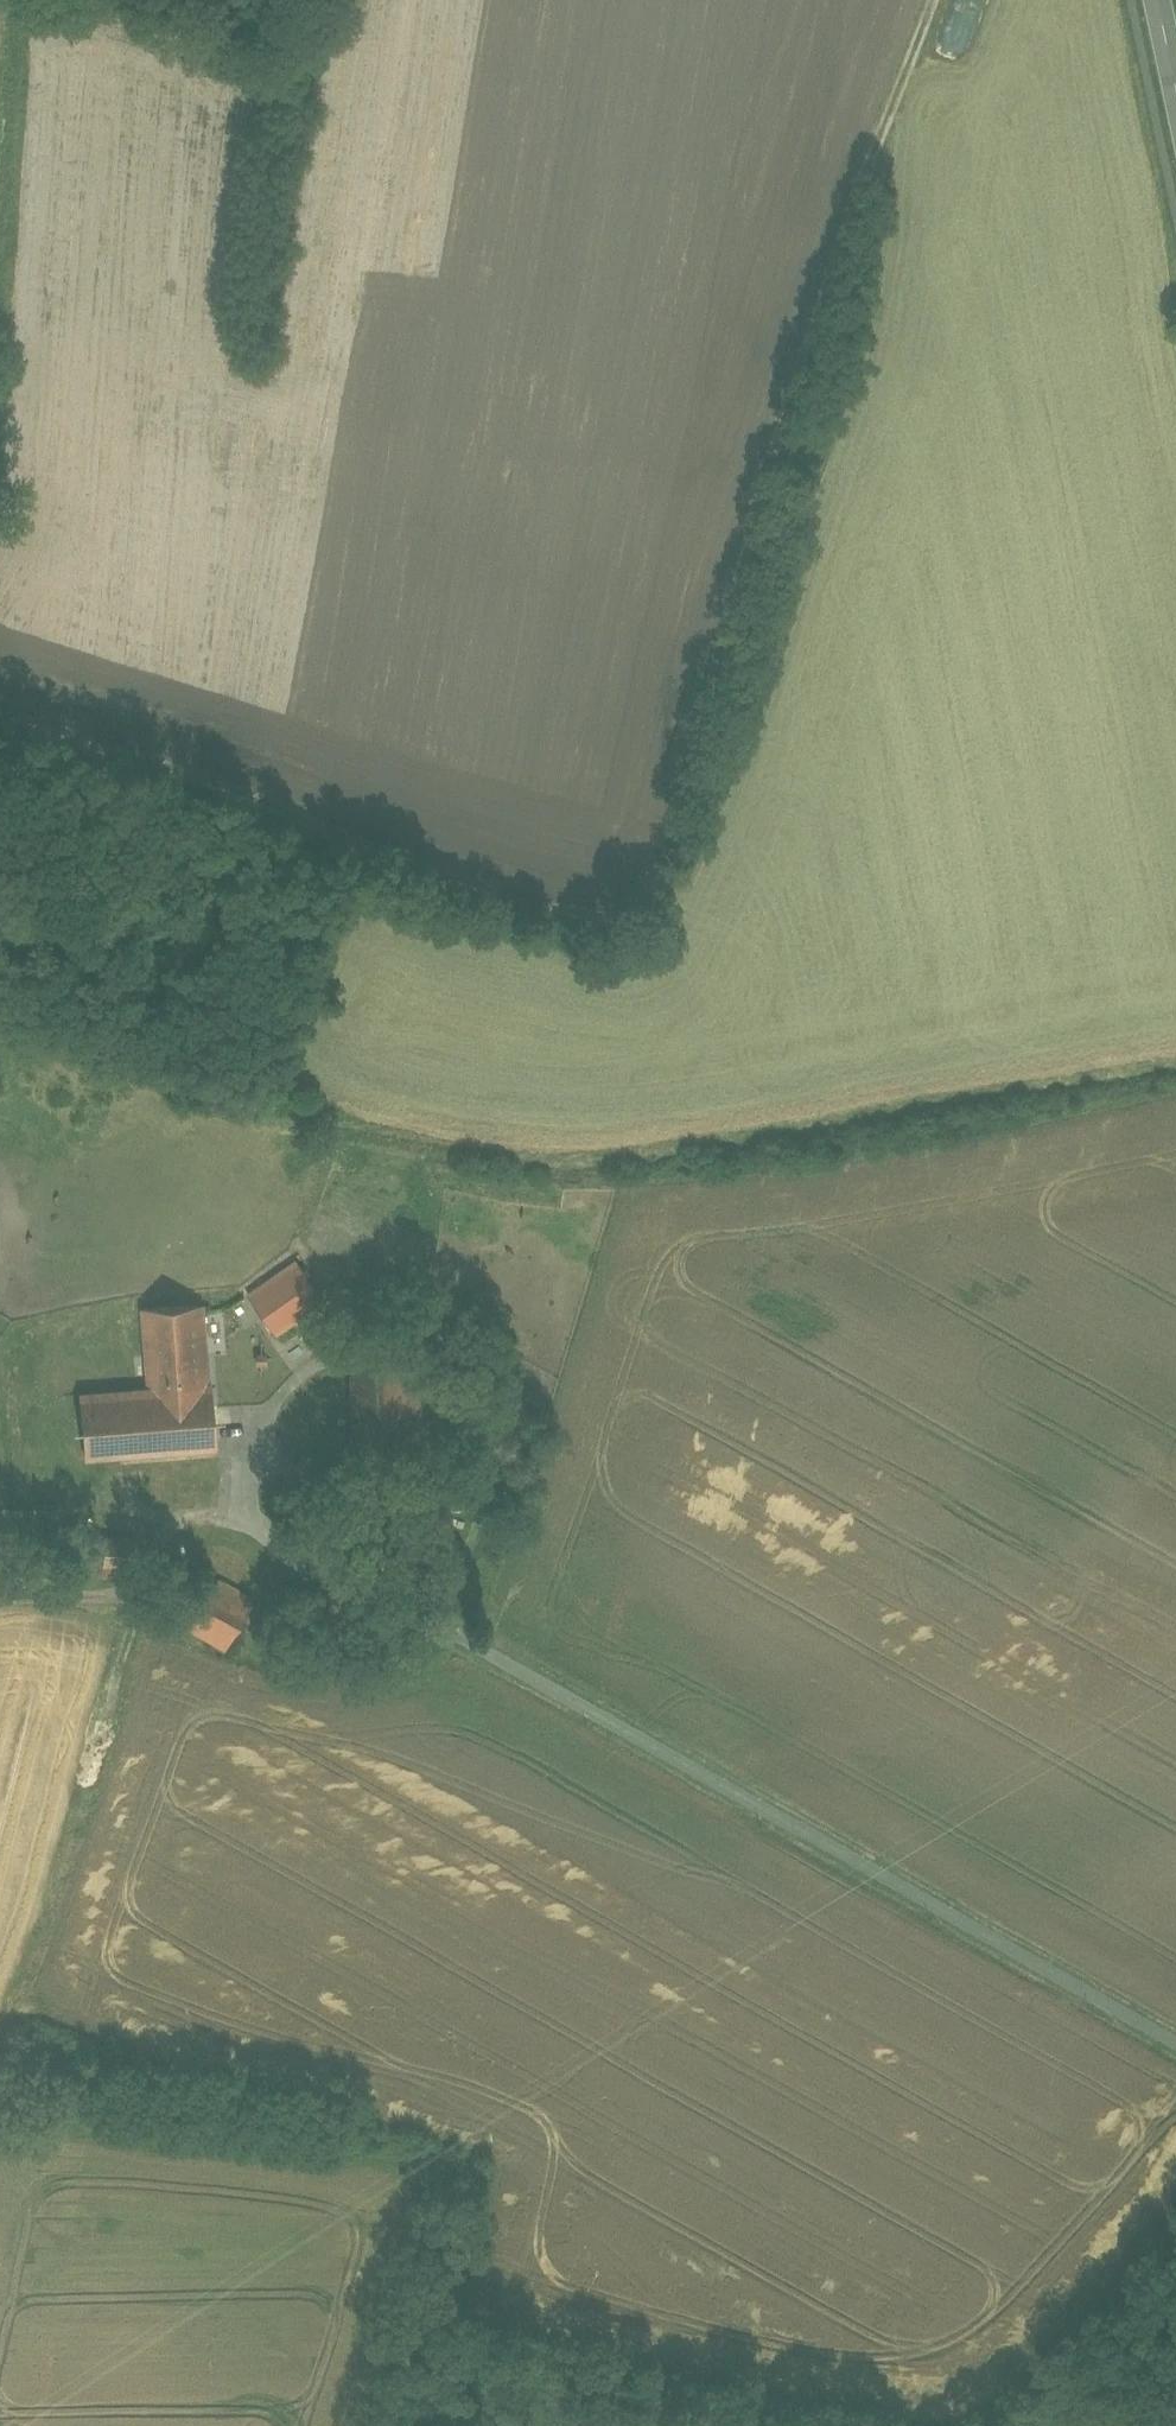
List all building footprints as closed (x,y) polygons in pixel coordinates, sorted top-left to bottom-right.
[(273,1338),(301,1318),(293,1308),(317,1290),(293,1258),(242,1296),(273,1338)] [(136,1305),(142,1385),(68,1390),(70,1418),(71,1418),(73,1458),(210,1449),(207,1403),(209,1403),(203,1301),(136,1305)] [(216,1573),(184,1626),(219,1648),(252,1595),(216,1573)]
